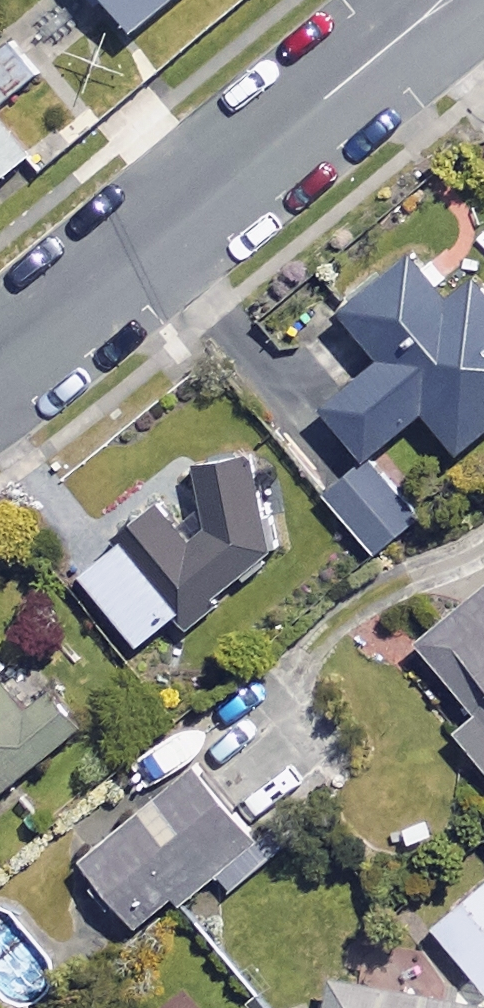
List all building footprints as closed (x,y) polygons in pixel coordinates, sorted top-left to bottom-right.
[(130,23),(156,0),(110,0),(130,23)] [(90,124),(10,31),(0,40),(0,166),(23,147),(40,167),(90,124)] [(404,246),(337,300),(377,349),(318,397),(361,450),(420,402),(452,441),(483,415),(483,268),(477,260),(439,290),(404,246)] [(256,447),(196,446),(199,510),(181,526),(152,490),(115,520),(121,528),(77,564),(134,636),(176,603),(184,613),(280,538),(255,505),(256,447)] [(415,511),(366,451),(321,487),(370,547),(415,511)] [(414,637),(475,709),(453,728),(483,764),(483,578),(414,637)] [(0,642),(0,781),(83,712),(34,654),(20,666),(0,642)] [(257,839),(192,760),(81,849),(140,922),(171,896),(178,904),(257,839)] [(428,919),(483,985),(483,872),(428,919)] [(330,968),(322,1007),(483,1007),(483,997),(330,968)]
